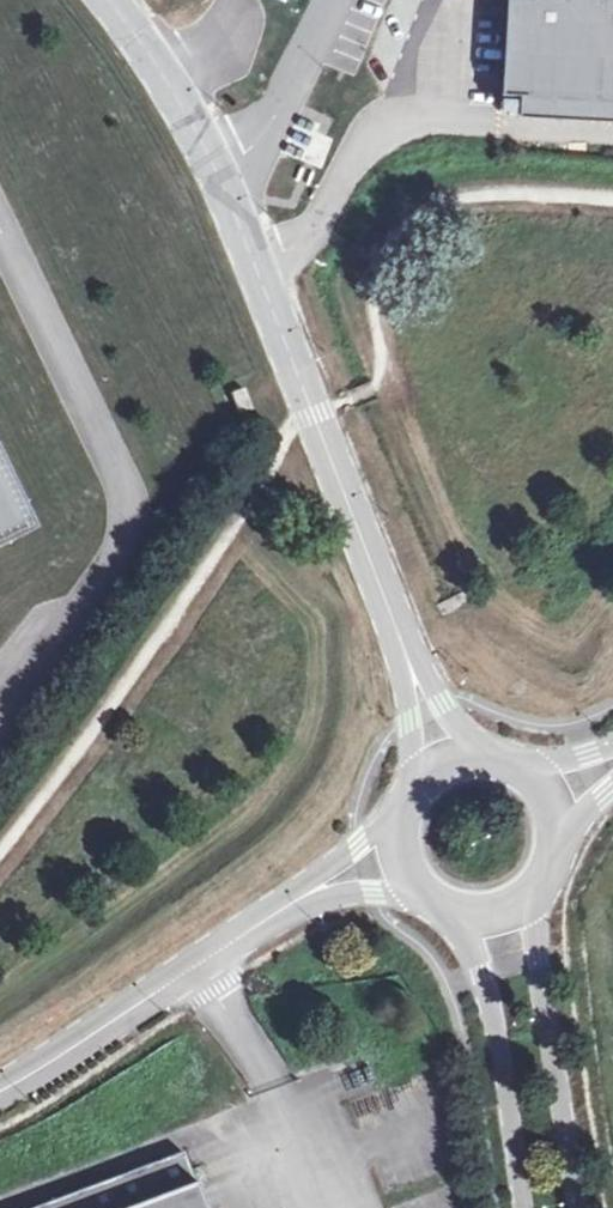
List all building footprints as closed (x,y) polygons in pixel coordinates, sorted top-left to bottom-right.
[(502,90),(519,91),(612,96),(612,0),(506,0),(502,90)] [(518,111),(612,116),(612,96),(519,91),(518,111)] [(323,160),(331,140),(312,132),(303,152),(323,160)] [(230,393),(239,413),(251,408),(242,388),(230,393)] [(30,526),(0,463),(0,541),(30,526)] [(193,1179),(182,1151),(30,1207),(203,1207),(193,1179)]
